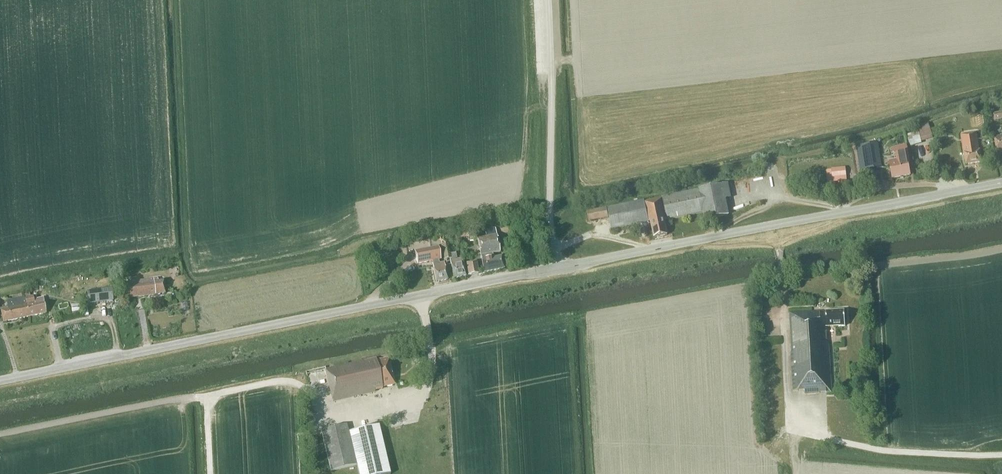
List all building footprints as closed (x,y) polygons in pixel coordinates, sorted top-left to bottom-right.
[(1001,119),(1001,112),(993,114),(994,120),(1001,119)] [(932,137),(928,124),(918,127),(919,130),(917,130),(918,132),(907,135),(910,146),(922,143),(921,140),(932,137)] [(981,162),(977,140),(975,132),(960,136),(965,164),(981,162)] [(1001,151),(1001,136),(993,138),(996,152),(1001,151)] [(865,171),(882,168),(878,143),(861,146),(865,171)] [(907,159),(906,153),(905,146),(892,149),(890,150),(889,151),(894,155),(895,161),(888,162),(891,178),(909,175),(906,159),(907,159)] [(832,178),(846,176),(845,167),(831,169),(832,178)] [(728,216),(725,200),(731,199),(728,184),(722,185),(722,186),(710,188),(607,209),(611,230),(651,222),(654,238),(667,236),(664,221),(704,213),(705,220),(728,216)] [(588,222),(608,218),(606,209),(586,213),(588,222)] [(459,231),(461,239),(469,237),(467,229),(459,231)] [(497,236),(496,236),(495,229),(485,231),(486,238),(477,239),(483,273),(503,269),(501,258),(494,259),(493,254),(500,253),(497,236)] [(453,278),(465,276),(461,259),(456,260),(455,254),(450,255),(448,245),(442,246),(445,261),(450,260),(453,278)] [(436,282),(446,280),(443,264),(442,264),(442,263),(439,264),(438,260),(440,260),(438,248),(414,252),(417,265),(432,262),(436,282)] [(468,276),(478,274),(476,263),(466,265),(468,276)] [(113,301),(110,279),(89,281),(90,291),(79,292),(81,307),(90,306),(90,304),(113,301)] [(126,299),(164,294),(163,281),(157,282),(157,279),(124,283),(126,299)] [(43,299),(37,300),(36,293),(42,292),(41,287),(23,291),(24,296),(24,298),(26,306),(28,317),(46,314),(43,299)] [(26,306),(24,298),(6,302),(7,307),(0,309),(0,311),(2,323),(28,317),(26,306)] [(794,390),(804,389),(805,389),(805,393),(830,392),(827,327),(844,326),(843,311),(790,314),(794,390)] [(381,388),(394,385),(388,360),(379,362),(378,360),(375,361),(375,360),(325,371),(332,402),(374,392),(374,391),(382,390),(381,388)] [(330,472),(356,466),(358,473),(389,473),(378,427),(348,433),(346,426),(321,431),(330,472)]
